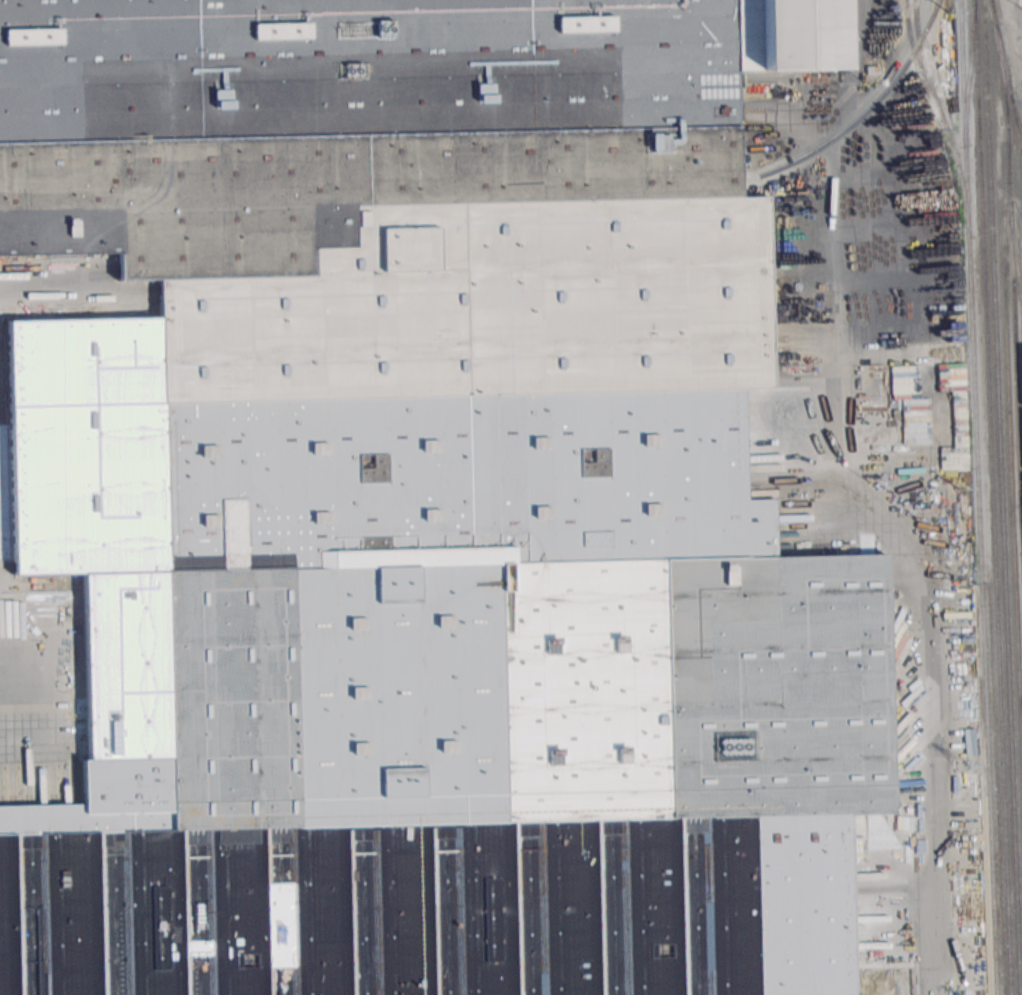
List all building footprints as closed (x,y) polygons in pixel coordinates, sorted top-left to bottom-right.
[(770,388),(766,197),(738,197),(735,70),(839,68),(838,0),(0,0),(0,255),(117,251),(118,280),(158,280),(159,317),(8,321),(13,574),(83,573),(774,557),(773,499),(745,500),(742,388),(770,388)] [(87,760),(82,760),(83,804),(0,806),(0,994),(853,994),(848,814),(892,813),(885,554),(774,557),(83,573),(87,760)]
